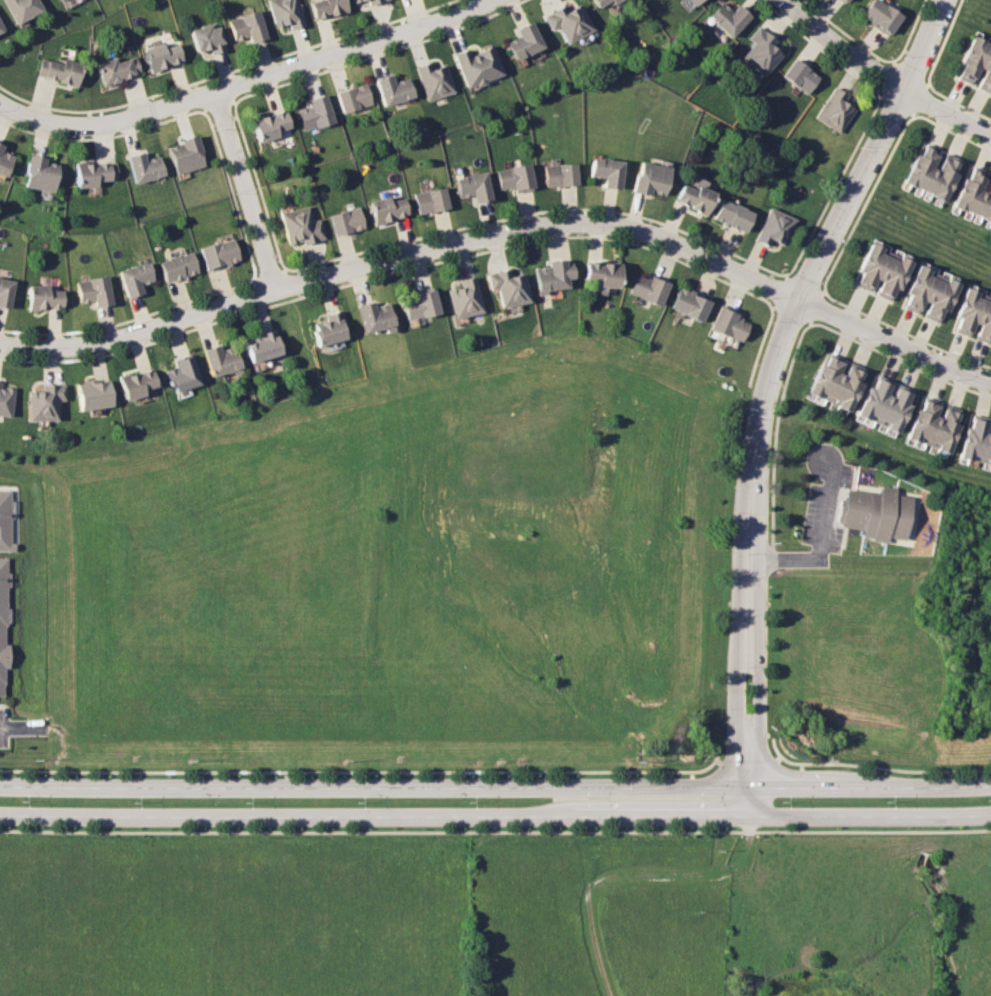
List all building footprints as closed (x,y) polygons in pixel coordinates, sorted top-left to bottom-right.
[(15,24),(1,0),(36,0),(41,9),(15,24)] [(276,27),(267,0),(299,0),(307,25),(291,30),(289,22),(276,27)] [(311,4),(316,19),(330,15),(333,14),(347,10),(344,0),(323,0),(311,4)] [(595,9),(589,0),(616,0),(607,6),(604,2),(595,9)] [(860,16),(871,0),(878,0),(902,16),(889,35),(860,16)] [(704,16),(719,1),(731,12),(737,5),(749,16),(728,38),(704,16)] [(542,16),(562,4),(566,11),(577,4),(590,29),(566,43),(556,27),(550,30),(542,16)] [(228,20),(259,10),(268,38),(250,44),(248,36),(235,40),(228,20)] [(505,43),(518,37),(514,29),(529,21),(542,47),(514,60),(505,43)] [(190,30),(210,24),(211,29),(220,26),(228,50),(212,56),(209,48),(197,52),(190,30)] [(758,25),(747,38),(753,43),(740,57),(761,76),(780,55),(770,46),(775,40),(758,25)] [(964,81),(984,40),(972,35),(959,62),(963,63),(956,77),(964,81)] [(990,48),(990,43),(984,40),(964,81),(970,84),(978,69),(980,70),(990,48)] [(144,49),(164,42),(165,47),(179,43),(185,59),(166,65),(167,68),(154,72),(151,73),(144,49)] [(453,54),(469,47),(471,52),(492,43),(504,74),(485,81),(486,83),(477,87),(476,84),(467,88),(453,54)] [(990,70),(990,48),(980,70),(983,71),(975,87),(981,90),(990,70)] [(116,59),(117,62),(137,56),(142,75),(102,86),(96,64),(116,59)] [(40,58),(35,77),(76,87),(77,81),(81,64),(59,58),(57,63),(40,58)] [(794,58),(780,75),(805,94),(819,77),(794,58)] [(417,66),(431,62),(433,68),(446,64),(455,92),(427,101),(417,66)] [(981,90),(990,70),(990,89),(989,93),(981,90)] [(375,79),(391,74),(394,82),(408,78),(412,92),(414,97),(384,106),(375,79)] [(337,92),(367,82),(374,104),(344,113),(337,92)] [(834,86),(848,95),(843,102),(855,110),(838,135),(813,118),(834,86)] [(298,110),(312,106),(310,99),(327,94),(335,123),(304,131),(298,110)] [(252,118),(286,108),(292,127),(279,131),(280,136),(259,142),(252,118)] [(167,148),(182,143),(181,140),(198,134),(203,152),(201,153),(206,166),(176,175),(167,148)] [(911,187),(901,182),(915,153),(919,156),(925,143),(931,146),(912,186),(911,187)] [(4,178),(0,176),(0,145),(3,146),(1,150),(14,156),(4,178)] [(912,186),(931,146),(938,149),(930,166),(932,168),(921,190),(912,186)] [(127,157),(145,152),(147,159),(160,156),(165,175),(134,183),(127,157)] [(932,168),(935,169),(944,152),(949,154),(930,194),(921,190),(932,168)] [(949,154),(930,194),(929,196),(941,202),(955,173),(951,172),(957,158),(949,154)] [(28,155),(46,158),(45,162),(59,165),(53,193),(24,187),(26,173),(24,173),(28,155)] [(590,158),(621,161),(619,189),(602,187),(603,180),(589,178),(590,158)] [(640,161),(636,175),(634,174),(630,192),(646,195),(647,192),(661,196),(668,168),(640,161)] [(76,164),(118,162),(119,181),(98,182),(99,186),(77,187),(76,164)] [(494,169),(527,163),(532,188),(514,192),(514,189),(498,192),(494,169)] [(543,165),(574,163),(575,185),(544,187),(543,165)] [(962,211),(950,206),(962,178),(965,179),(970,169),(978,172),(977,175),(962,210),(962,211)] [(453,178),(484,171),(491,199),(474,203),(473,194),(458,198),(453,178)] [(962,210),(971,213),(981,191),(978,189),(983,178),(977,175),(962,210)] [(680,183),(671,201),(703,216),(713,194),(703,189),(706,182),(697,177),(691,189),(680,183)] [(971,213),(980,217),(990,190),(990,180),(988,179),(983,192),(981,191),(971,213)] [(413,193),(444,187),(448,207),(418,214),(413,193)] [(980,217),(990,190),(990,223),(979,218),(980,217)] [(367,202),(387,196),(389,202),(404,198),(409,215),(373,225),(367,202)] [(720,199),(751,213),(742,233),(711,219),(720,199)] [(281,214),(309,206),(313,220),(320,218),(326,239),(304,245),(303,241),(290,244),(281,214)] [(327,215),(359,206),(365,228),(333,237),(327,215)] [(768,207),(794,218),(782,245),(770,240),(767,246),(753,240),(768,207)] [(200,248),(233,237),(240,261),(207,271),(200,248)] [(853,269),(866,241),(877,246),(858,287),(852,284),(858,272),(853,269)] [(877,246),(888,251),(875,279),(872,278),(866,291),(858,287),(877,246)] [(159,262),(193,251),(199,271),(189,275),(190,280),(184,282),(182,277),(166,282),(159,262)] [(875,279),(878,281),(871,294),(879,298),(899,257),(888,251),(875,279)] [(879,298),(885,301),(891,288),(895,290),(909,262),(899,257),(879,298)] [(532,267),(547,266),(546,261),(569,259),(571,277),(565,278),(566,288),(545,290),(546,295),(535,296),(532,267)] [(119,271),(149,261),(155,280),(141,285),(144,293),(128,298),(119,271)] [(585,261),(618,265),(615,289),(593,286),(594,281),(583,280),(585,261)] [(903,291),(916,263),(927,268),(908,309),(902,306),(908,293),(903,291)] [(486,273),(509,268),(510,275),(522,273),(529,302),(501,308),(497,289),(490,290),(486,273)] [(927,268),(938,273),(925,301),(922,300),(916,313),(908,309),(927,268)] [(925,301),(928,303),(921,316),(929,320),(949,279),(938,273),(925,301)] [(76,281),(108,275),(113,304),(96,308),(94,299),(80,302),(76,281)] [(634,275),(627,293),(657,305),(666,283),(650,276),(648,278),(642,276),(641,278),(634,275)] [(448,290),(461,287),(459,281),(473,277),(482,312),(455,319),(448,290)] [(9,310),(0,308),(0,279),(15,282),(9,310)] [(929,320),(935,323),(942,310),(945,312),(959,284),(949,279),(929,320)] [(28,285),(48,285),(48,291),(62,291),(62,308),(46,308),(46,310),(27,310),(28,285)] [(952,316),(962,286),(973,290),(959,332),(953,330),(957,317),(952,316)] [(677,288),(709,302),(699,323),(668,309),(677,288)] [(398,299),(433,290),(439,313),(404,322),(398,299)] [(973,290),(985,294),(975,323),(972,322),(968,336),(959,332),(973,290)] [(978,324),(973,338),(981,341),(990,312),(990,296),(985,294),(975,323),(978,324)] [(356,305),(362,333),(385,328),(386,333),(394,331),(388,302),(374,305),(373,301),(356,305)] [(718,307),(736,314),(735,316),(740,318),(739,321),(746,324),(739,342),(709,329),(718,307)] [(313,324),(326,320),(324,315),(342,310),(346,326),(342,327),(346,340),(317,348),(311,330),(315,329),(313,324)] [(988,343),(990,333),(990,312),(981,341),(988,343)] [(244,341),(259,336),(258,334),(274,329),(281,353),(250,363),(244,341)] [(202,349),(219,344),(221,348),(234,344),(242,371),(234,374),(233,370),(211,377),(202,349)] [(192,353),(199,378),(201,384),(175,391),(173,385),(169,386),(165,370),(177,366),(174,359),(192,353)] [(815,365),(802,393),(813,398),(831,357),(825,354),(820,367),(815,365)] [(813,398),(825,403),(837,374),(834,373),(840,360),(831,357),(813,398)] [(837,374),(840,376),(846,362),(853,365),(835,407),(825,403),(837,374)] [(853,365),(860,368),(855,381),(858,383),(846,412),(835,407),(853,365)] [(120,376),(154,368),(158,386),(145,389),(146,396),(125,401),(120,376)] [(863,386),(852,415),(863,420),(880,378),(874,376),(869,388),(863,386)] [(77,384),(83,384),(82,380),(96,378),(97,381),(111,379),(115,407),(80,411),(77,384)] [(863,420),(874,424),(886,395),(883,395),(889,381),(880,378),(863,420)] [(12,417),(0,416),(0,382),(2,382),(1,386),(16,388),(12,417)] [(886,395),(889,397),(894,383),(902,386),(885,428),(874,424),(886,395)] [(30,391),(44,391),(44,385),(67,385),(66,402),(60,402),(60,421),(29,421),(30,391)] [(902,386),(909,389),(904,402),(907,403),(896,433),(885,428),(902,386)] [(912,408),(901,437),(913,441),(928,399),(922,397),(917,410),(912,408)] [(913,441),(924,446),(935,417),(932,416),(937,402),(928,399),(913,441)] [(935,417),(938,418),(943,404),(950,406),(935,449),(924,446),(935,417)] [(950,406),(957,409),(953,422),(956,423),(946,453),(935,449),(950,406)] [(962,428),(955,458),(967,461),(977,417),(971,416),(968,429),(962,428)] [(967,461),(979,464),(986,433),(983,433),(986,419),(977,417),(967,461)] [(989,434),(990,425),(990,462),(990,466),(979,464),(986,433),(989,434)] [(843,487),(842,498),(837,497),(833,521),(838,521),(837,526),(860,529),(860,535),(868,536),(868,540),(884,542),(885,537),(901,539),(908,495),(892,493),(893,487),(877,484),(876,492),(843,487)] [(13,550),(13,542),(9,542),(9,489),(0,489),(0,550),(13,550)] [(3,695),(3,666),(8,666),(8,642),(4,642),(4,556),(0,556),(0,695),(3,695)]
